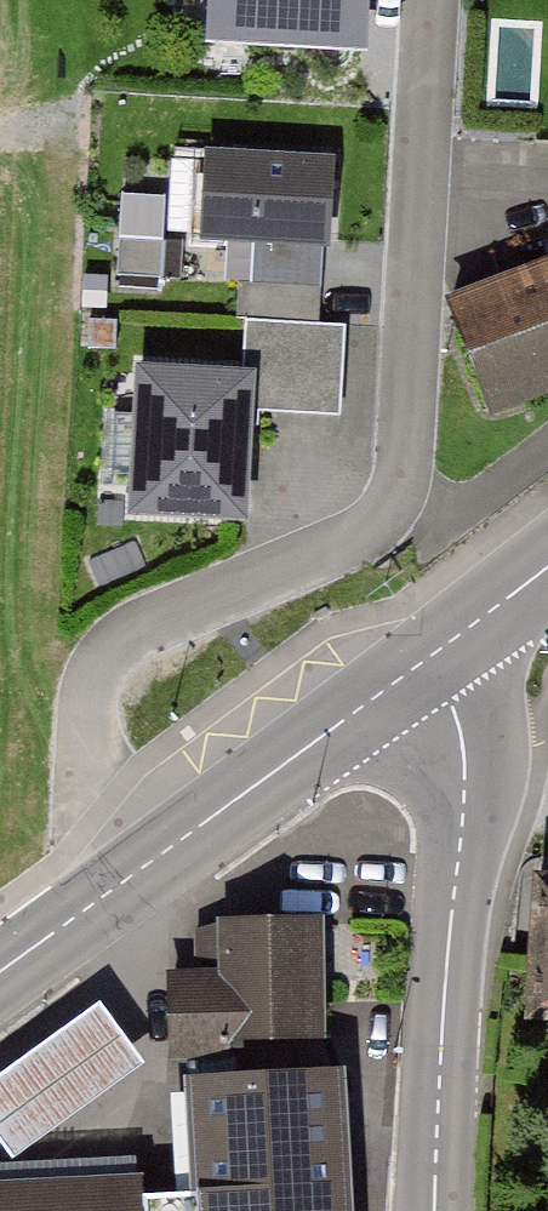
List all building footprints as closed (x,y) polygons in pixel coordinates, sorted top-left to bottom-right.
[(212,37),(359,46),(362,0),(215,0),(212,37)] [(329,163),(173,154),(169,232),(325,240),(329,163)] [(162,240),(118,238),(116,274),(161,277),(162,240)] [(323,252),(253,249),(251,319),(320,321),(323,252)] [(490,409),(547,387),(547,268),(450,306),(490,409)] [(341,330),(260,325),(255,410),(337,415),(341,330)] [(255,372),(132,366),(124,523),(248,529),(255,372)] [(540,878),(532,1013),(547,1014),(547,879),(540,878)] [(319,1039),(316,920),(225,921),(227,982),(171,983),(172,1048),(233,1047),(232,1040),(319,1039)] [(0,1077),(0,1135),(16,1157),(144,1064),(101,1004),(0,1077)] [(333,1075),(196,1083),(203,1191),(139,1194),(140,1210),(340,1210),(333,1075)] [(139,1194),(139,1182),(0,1189),(0,1210),(140,1210),(139,1194)]
